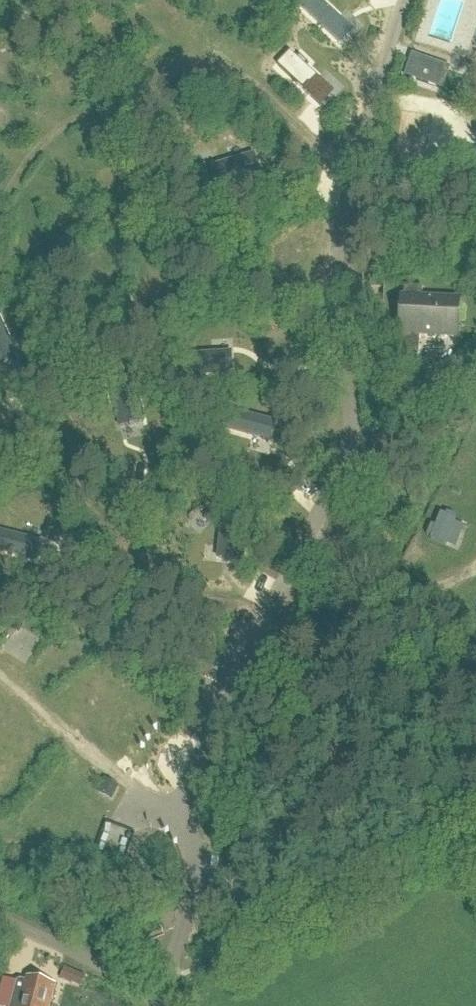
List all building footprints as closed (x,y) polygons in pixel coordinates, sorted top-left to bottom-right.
[(412,60),(406,78),(430,86),(442,90),(449,70),(449,69),(413,57),(412,60)] [(213,162),(224,180),(245,169),(235,152),(213,162)] [(424,289),(405,288),(404,305),(401,356),(420,358),(421,337),(457,339),(459,300),(423,298),(424,289)] [(18,357),(1,319),(0,319),(0,365),(18,357)] [(184,357),(185,375),(233,372),(232,354),(184,357)] [(275,424),(229,410),(223,430),(271,443),(275,424)] [(219,559),(244,561),(249,520),(223,517),(219,559)] [(37,561),(41,543),(0,533),(0,551),(37,561)] [(111,802),(119,787),(104,779),(97,794),(111,802)] [(54,985),(28,979),(27,982),(21,980),(17,983),(11,1005),(49,1005),(54,985)]
